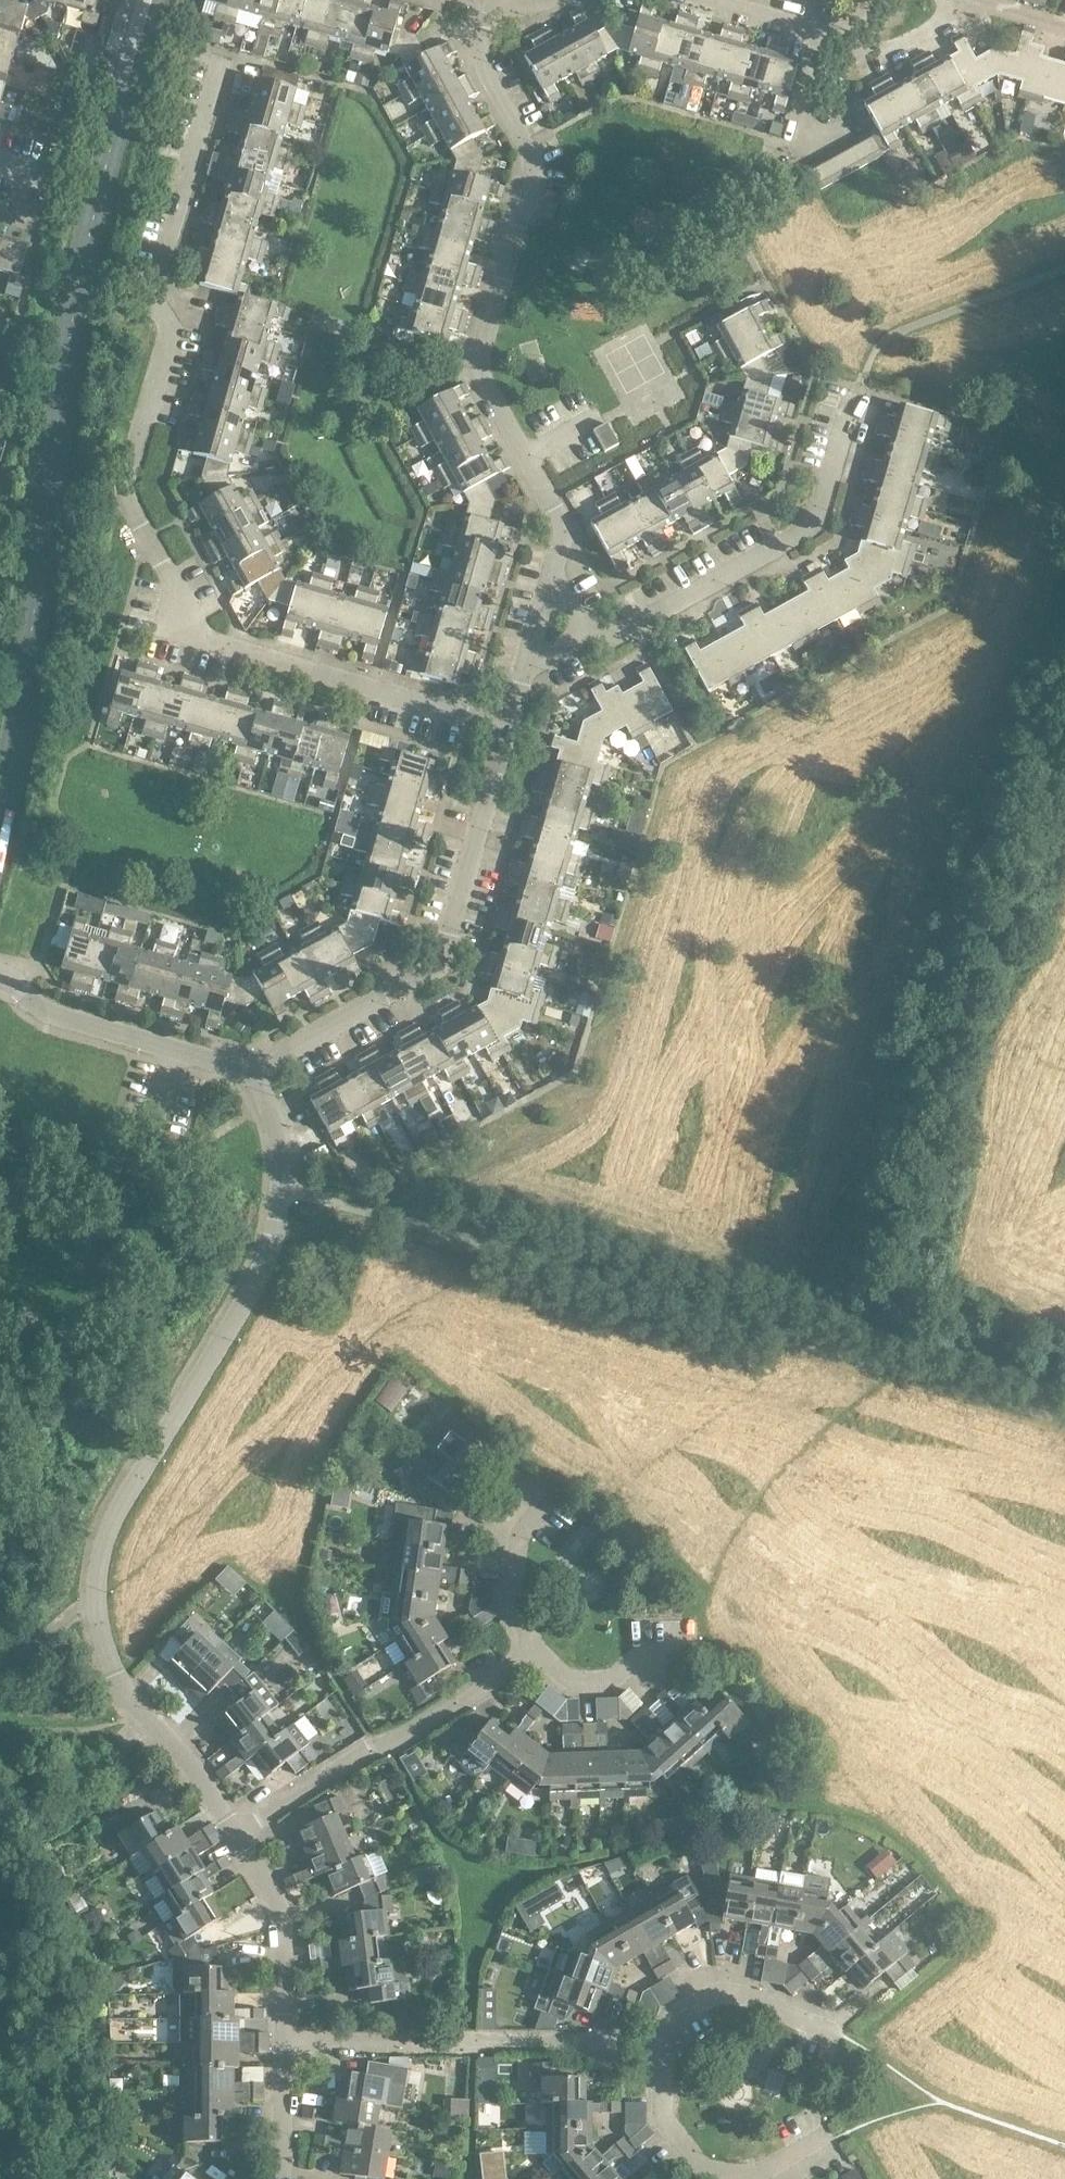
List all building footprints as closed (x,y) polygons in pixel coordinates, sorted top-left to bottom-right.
[(20,33),(20,32),(24,17),(35,20),(41,17),(33,3),(28,6),(7,0),(0,0),(0,27),(20,33)] [(33,3),(41,17),(47,14),(50,3),(66,8),(68,0),(39,0),(33,3)] [(66,8),(84,13),(81,24),(96,28),(99,17),(93,15),(98,0),(68,0),(66,8)] [(205,1),(218,5),(214,19),(224,22),(231,0),(206,0),(205,1)] [(224,22),(235,25),(239,11),(251,15),(255,0),(231,0),(224,22)] [(251,15),(263,18),(259,32),(269,35),(280,0),(255,0),(251,15)] [(269,35),(280,38),(284,24),(296,28),(304,0),(280,0),(269,35)] [(296,28),(308,31),(304,46),(314,49),(329,0),(304,0),(296,28)] [(341,0),(340,0),(329,0),(314,49),(325,52),(329,38),(341,41),(353,0),(341,0)] [(341,41),(353,45),(349,59),(359,62),(375,10),(363,6),(364,0),(353,0),(341,41)] [(393,0),(390,0),(386,13),(375,10),(359,62),(370,65),(374,51),(398,58),(415,37),(394,31),(402,3),(393,0)] [(654,6),(643,2),(635,30),(613,24),(617,51),(641,58),(637,72),(648,75),(662,23),(650,20),(654,6)] [(594,34),(581,10),(570,15),(577,28),(566,34),(592,81),(602,76),(595,63),(617,51),(613,24),(594,34)] [(689,16),(678,13),(674,26),(662,23),(648,75),(658,78),(662,64),(674,67),(689,16)] [(103,16),(97,37),(102,39),(108,18),(103,16)] [(699,19),(689,16),(674,67),(686,71),(682,84),(693,87),(707,36),(695,33),(699,19)] [(199,24),(195,37),(218,43),(222,31),(199,24)] [(734,29),(724,26),(719,40),(707,36),(693,87),(703,90),(707,77),(719,80),(734,29)] [(12,60),(17,44),(22,45),(25,34),(20,32),(20,33),(0,27),(0,56),(12,60)] [(555,40),(548,28),(539,33),(565,79),(576,73),(583,86),(592,81),(566,34),(555,40)] [(1035,31),(1024,28),(1016,56),(994,50),(997,76),(1021,83),(1017,97),(1029,100),(1041,58),(1044,49),(1031,45),(1035,31)] [(744,32),(734,29),(719,80),(731,84),(728,97),(738,100),(752,49),(740,46),(744,32)] [(565,79),(539,33),(529,38),(536,51),(524,57),(550,104),(561,98),(554,85),(565,79)] [(976,60),(962,35),(951,40),(958,54),(947,60),(973,106),(982,101),(976,88),(997,76),(994,50),(976,60)] [(425,56),(415,37),(398,58),(410,80),(398,87),(403,96),(450,70),(444,59),(457,52),(451,42),(425,56)] [(779,42),(769,39),(764,53),(752,49),(738,100),(748,103),(752,90),(764,93),(779,42)] [(789,45),(779,42),(764,93),(776,96),(773,110),(784,113),(799,62),(786,59),(789,45)] [(936,65),(929,53),(920,58),(945,105),(956,99),(963,111),(973,106),(947,60),(936,65)] [(0,56),(0,85),(5,86),(10,88),(13,77),(8,75),(12,60),(0,56)] [(85,58),(80,75),(91,78),(95,61),(85,58)] [(945,105),(920,58),(910,63),(917,76),(906,82),(932,129),(941,123),(934,111),(945,105)] [(1041,58),(1029,100),(1042,104),(1043,98),(1064,105),(1064,103),(1064,63),(1064,64),(1041,58)] [(44,83),(55,87),(59,73),(48,70),(44,83)] [(456,80),(450,70),(403,96),(408,105),(421,98),(427,109),(474,83),(469,74),(456,80)] [(356,72),(353,84),(367,87),(370,76),(356,72)] [(69,76),(59,73),(55,87),(66,90),(69,76)] [(296,91),(244,76),(241,87),(255,91),(252,103),(303,118),(306,107),(292,103),(296,91)] [(895,88),(888,76),(879,81),(904,128),(915,122),(922,134),(932,129),(906,82),(895,88)] [(904,128),(879,81),(869,86),(876,99),(864,106),(890,152),(900,147),(893,134),(904,128)] [(479,93),(474,83),(427,109),(433,120),(420,128),(425,137),(473,111),(467,100),(479,93)] [(676,94),(673,106),(685,109),(688,99),(689,98),(676,94)] [(688,99),(685,109),(695,112),(698,102),(688,99)] [(303,118),(252,103),(248,115),(234,111),(231,122),(282,137),(286,124),(300,129),(303,118)] [(6,122),(6,120),(10,107),(0,104),(0,120),(6,122)] [(10,107),(6,120),(13,123),(17,109),(10,107)] [(479,122),(473,111),(425,137),(431,147),(444,140),(456,162),(482,159),(472,139),(497,125),(492,115),(479,122)] [(1023,113),(1018,133),(1030,135),(1034,116),(1023,113)] [(282,137),(231,122),(228,132),(242,136),(239,149),(290,163),(293,153),(279,149),(282,137)] [(772,123),(769,134),(780,137),(783,126),(772,123)] [(51,127),(49,133),(59,136),(62,126),(56,124),(51,127)] [(882,156),(870,134),(857,141),(870,163),(882,156)] [(870,163),(857,141),(845,148),(857,170),(870,163)] [(857,170),(845,148),(832,155),(845,177),(857,170)] [(290,163),(239,149),(235,161),(221,157),(218,167),(269,182),(273,170),(287,173),(290,163)] [(845,177),(832,155),(820,162),(832,184),(845,177)] [(477,180),(482,159),(456,162),(449,186),(435,182),(432,192),(483,207),(487,195),(501,199),(504,188),(477,180)] [(949,160),(940,166),(945,176),(955,170),(949,160)] [(832,184),(820,162),(807,169),(819,191),(832,184)] [(269,182),(218,167),(215,178),(229,182),(226,195),(277,209),(280,198),(266,194),(269,182)] [(482,173),(480,180),(488,183),(490,175),(482,173)] [(921,177),(912,182),(917,191),(926,186),(921,177)] [(483,207),(432,192),(429,203),(443,207),(442,210),(439,219),(491,234),(494,224),(480,220),(483,207)] [(277,209),(226,195),(222,207),(208,203),(205,213),(256,228),(260,216),(274,220),(277,209)] [(256,228),(205,213),(202,224),(216,228),(213,240),(264,254),(267,244),(253,240),(256,228)] [(491,234),(439,219),(436,231),(422,227),(419,237),(471,252),(474,240),(488,244),(491,234)] [(471,252),(419,237),(416,248),(430,252),(427,264),(478,279),(481,269),(467,264),(471,252)] [(0,239),(0,272),(10,275),(7,285),(22,290),(25,278),(19,276),(28,246),(0,238),(0,239)] [(264,254),(213,240),(209,251),(195,248),(192,258),(243,273),(247,261),(261,265),(264,254)] [(243,273),(192,258),(189,269),(203,273),(200,285),(239,297),(239,296),(251,299),(254,289),(240,285),(243,273)] [(478,279),(427,264),(423,276),(409,272),(406,283),(457,297),(461,285),(475,289),(478,279)] [(457,297),(406,283),(403,293),(417,297),(414,309),(465,324),(468,313),(454,309),(457,297)] [(239,296),(239,297),(236,308),(222,304),(218,315),(270,329),(273,317),(287,321),(290,310),(274,305),(251,299),(239,296)] [(711,346),(716,356),(763,330),(757,319),(769,312),(763,302),(716,328),(723,339),(711,346)] [(465,324),(414,309),(410,321),(396,317),(393,329),(444,343),(448,330),(462,334),(465,324)] [(270,329),(218,315),(215,325),(229,329),(226,341),(277,356),(280,345),(266,341),(270,329)] [(769,341),(763,330),(716,356),(721,365),(734,359),(746,380),(773,377),(762,358),(787,344),(782,334),(769,341)] [(277,356),(226,341),(223,353),(208,349),(205,360),(257,374),(260,362),(274,366),(277,356)] [(792,343),(774,353),(787,375),(805,365),(792,343)] [(257,374),(205,360),(202,370),(216,374),(213,386),(264,401),(267,390),(254,386),(257,374)] [(766,398),(773,377),(746,380),(739,404),(725,400),(722,411),(773,426),(777,414),(791,417),(794,406),(766,398)] [(469,394),(464,384),(417,410),(423,422),(411,429),(416,439),(462,413),(457,402),(469,394)] [(264,401),(213,386),(209,398),(195,394),(192,405),(244,419),(247,407),(261,411),(264,401)] [(244,419),(192,405),(189,415),(203,419),(200,431),(251,446),(254,436),(240,431),(244,419)] [(951,421),(900,406),(896,419),(883,414),(879,425),(931,439),(934,427),(948,431),(951,421)] [(773,426),(722,411),(719,421),(733,426),(726,449),(747,466),(753,445),(781,453),(784,442),(770,438),(773,426)] [(468,424),(462,413),(416,439),(421,448),(434,441),(440,452),(487,426),(482,417),(468,424)] [(619,444),(607,423),(593,431),(604,450),(605,452),(619,444)] [(931,439),(879,425),(876,435),(891,440),(887,452),(938,466),(941,456),(927,451),(931,439)] [(492,436),(487,426),(440,452),(446,463),(433,470),(439,480),(485,454),(479,443),(492,436)] [(251,446),(200,431),(196,443),(182,439),(179,451),(207,459),(201,480),(227,477),(234,452),(248,456),(251,446)] [(697,449),(687,454),(713,501),(724,495),(731,507),(741,502),(727,477),(747,466),(726,449),(704,462),(697,449)] [(938,466),(887,452),(884,464),(870,460),(867,470),(918,484),(921,472),(935,476),(938,466)] [(491,465),(485,454),(439,480),(444,489),(456,482),(469,504),(495,501),(485,482),(510,468),(504,458),(491,465)] [(713,501),(687,454),(677,460),(684,472),(673,478),(699,525),(709,519),(702,507),(713,501)] [(918,484),(867,470),(864,481),(877,485),(874,497),(925,511),(929,501),(914,497),(918,484)] [(655,472),(646,477),(672,524),(683,518),(690,530),(699,525),(673,478),(662,484),(655,472)] [(239,499),(227,477),(201,480),(211,499),(186,513),(192,523),(204,516),(211,527),(258,501),(252,492),(239,499)] [(672,524),(646,477),(637,482),(643,495),(632,501),(658,547),(667,542),(661,529),(672,524)] [(296,493),(287,498),(292,508),(302,503),(296,493)] [(615,494),(605,500),(631,546),(642,540),(649,552),(658,547),(632,501),(621,507),(615,494)] [(925,511),(874,497),(870,509),(857,505),(854,515),(905,530),(908,518),(922,522),(925,511)] [(631,546),(605,500),(595,505),(602,518),(591,524),(598,538),(617,571),(627,565),(620,552),(631,546)] [(258,501),(211,527),(217,538),(204,545),(209,555),(256,529),(269,522),(269,521),(268,521),(262,511),(263,511),(258,501)] [(489,522),(495,501),(469,504),(462,528),(448,525),(445,534),(496,549),(500,538),(514,541),(517,530),(489,522)] [(905,530),(854,515),(851,525),(865,530),(861,542),(912,557),(915,546),(901,542),(905,530)] [(931,526),(928,536),(938,539),(941,529),(931,526)] [(262,539),(256,529),(209,555),(214,564),(227,557),(233,568),(280,542),(275,532),(262,539)] [(496,549),(445,534),(442,545),(456,549),(452,561),(503,576),(506,566),(493,561),(496,549)] [(286,552),(280,542),(233,568),(239,579),(227,586),(232,597),(258,583),(268,602),(285,581),(273,559),(286,552)] [(912,557),(861,542),(857,554),(844,562),(848,569),(870,609),(881,603),(874,590),(890,581),(892,574),(906,578),(912,557)] [(915,553),(913,560),(922,563),(924,556),(915,553)] [(503,576),(452,561),(449,574),(435,570),(432,580),(483,595),(486,583),(501,587),(503,576)] [(911,568),(909,575),(918,578),(920,571),(911,568)] [(820,569),(811,574),(837,621),(856,610),(859,615),(870,609),(848,569),(827,581),(820,569)] [(309,588),(285,581),(268,602),(290,608),(282,636),(293,639),(297,625),(309,628),(323,577),(313,574),(309,588)] [(837,621),(811,574),(801,579),(808,592),(786,605),(807,643),(820,636),(817,632),(837,621)] [(410,575),(406,588),(415,591),(419,578),(410,575)] [(334,580),(323,577),(309,628),(321,632),(317,646),(328,649),(342,597),(330,594),(334,580)] [(483,595),(432,580),(429,591),(443,594),(439,607),(490,622),(493,611),(480,607),(483,595)] [(354,601),(342,597),(328,649),(338,652),(342,638),(354,642),(368,590),(358,587),(354,601)] [(379,593),(368,590),(354,642),(366,645),(362,659),(373,662),(388,611),(375,607),(379,593)] [(807,643),(786,605),(763,617),(756,605),(747,610),(773,656),(792,646),(795,650),(807,643)] [(490,622),(439,607),(436,619),(422,615),(419,625),(470,640),(473,628),(488,632),(490,622)] [(773,656),(747,610),(737,615),(744,627),(722,640),(743,679),(756,672),(753,667),(773,656)] [(470,640),(419,625),(416,636),(430,640),(427,652),(477,667),(480,656),(467,652),(470,640)] [(692,640),(682,645),(708,692),(728,681),(731,686),(743,679),(722,640),(699,652),(692,640)] [(477,667),(427,652),(423,664),(409,660),(406,671),(457,686),(461,673),(474,677),(477,667)] [(830,656),(819,662),(825,673),(836,667),(830,656)] [(385,661),(383,669),(395,673),(398,665),(385,661)] [(149,666),(138,663),(134,677),(121,673),(106,724),(117,728),(121,713),(134,717),(149,666)] [(672,711),(647,665),(637,671),(643,683),(622,695),(643,734),(655,727),(652,722),(672,711)] [(159,669),(149,666),(134,717),(146,720),(142,735),(152,738),(167,686),(155,683),(159,669)] [(194,679),(184,676),(180,690),(167,686),(152,738),(163,741),(167,726),(179,730),(194,679)] [(204,682),(194,679),(179,730),(191,734),(187,747),(197,750),(212,699),(200,696),(204,682)] [(785,680),(775,686),(780,695),(790,690),(785,680)] [(606,693),(599,681),(589,686),(603,712),(583,722),(604,739),(626,727),(633,739),(643,734),(622,695),(618,687),(606,693)] [(239,692),(229,689),(224,703),(212,699),(197,750),(208,753),(212,740),(224,743),(239,692)] [(250,695),(239,692),(224,743),(237,747),(233,760),(243,763),(258,713),(246,709),(250,695)] [(285,705),(274,702),(270,716),(258,713),(243,763),(254,766),(258,752),(270,756),(285,705)] [(295,708),(285,705),(270,756),(282,759),(278,773),(288,776),(303,725),(291,722),(295,708)] [(329,718),(319,715),(315,729),(303,725),(288,776),(299,779),(303,765),(315,769),(329,718)] [(340,721),(329,718),(315,769),(327,772),(323,786),(334,789),(349,738),(336,735),(340,721)] [(604,739),(583,722),(577,742),(550,734),(546,746),(560,750),(557,762),(608,777),(611,767),(597,762),(604,739)] [(363,729),(359,742),(382,748),(387,750),(391,737),(363,729)] [(393,763),(389,775),(440,790),(443,780),(430,776),(433,763),(387,750),(382,748),(379,759),(393,763)] [(608,777),(557,762),(553,774),(540,770),(536,780),(588,795),(591,784),(604,787),(608,777)] [(354,765),(350,778),(360,781),(363,768),(354,765)] [(440,790),(389,775),(386,788),(372,784),(369,794),(420,809),(424,796),(438,801),(440,790)] [(588,795),(536,780),(533,791),(547,795),(544,807),(595,822),(598,811),(584,807),(588,795)] [(273,787),(271,796),(282,799),(284,790),(273,787)] [(284,790),(282,799),(293,802),(296,794),(284,790)] [(420,809),(369,794),(366,804),(380,808),(376,821),(428,835),(431,825),(417,821),(420,809)] [(321,799),(318,809),(332,813),(335,803),(321,799)] [(595,822),(544,807),(540,819),(526,815),(523,826),(575,841),(578,829),(592,833),(595,822)] [(340,811),(334,832),(355,838),(358,829),(349,826),(353,814),(344,811),(340,811)] [(428,835),(376,821),(373,833),(359,829),(356,839),(407,853),(411,841),(424,845),(428,835)] [(575,841),(523,826),(520,837),(534,841),(531,853),(582,868),(585,857),(571,853),(575,841)] [(628,832),(625,845),(637,848),(640,836),(628,832)] [(407,853),(356,839),(353,849),(367,853),(363,865),(415,880),(417,870),(404,865),(407,853)] [(582,868),(531,853),(527,864),(513,861),(510,871),(575,890),(579,878),(582,868)] [(619,864),(615,875),(628,879),(631,867),(619,864)] [(415,880),(363,865),(360,877),(346,874),(343,884),(394,899),(398,886),(412,890),(415,880)] [(575,890),(510,871),(507,882),(521,887),(517,899),(569,914),(572,904),(575,890)] [(394,899),(343,884),(340,895),(354,899),(347,923),(373,944),(380,920),(401,926),(405,915),(391,911),(394,899)] [(78,894),(74,908),(93,913),(97,899),(78,894)] [(290,895),(279,902),(284,910),(295,904),(290,895)] [(569,914),(517,899),(514,911),(500,907),(497,917),(548,932),(552,920),(566,924),(569,914)] [(117,905),(114,915),(125,918),(128,908),(117,905)] [(128,908),(125,918),(135,921),(138,911),(128,908)] [(606,915),(603,923),(614,927),(617,918),(606,915)] [(548,932),(497,917),(494,928),(508,932),(504,944),(555,958),(558,948),(545,944),(548,932)] [(87,921),(76,918),(61,969),(74,973),(70,986),(80,989),(95,938),(83,935),(87,921)] [(318,922),(308,927),(334,974),(345,968),(352,981),(362,975),(352,956),(373,944),(347,923),(325,935),(318,922)] [(600,923),(596,937),(610,941),(614,927),(600,923)] [(334,974),(308,927),(299,933),(306,945),(294,951),(321,999),(330,993),(323,980),(334,974)] [(107,942),(95,938),(80,989),(91,992),(95,978),(107,981),(121,931),(111,928),(107,942)] [(132,934),(121,931),(107,981),(119,985),(115,999),(125,1002),(140,951),(128,948),(132,934)] [(207,931),(204,941),(215,944),(217,934),(207,931)] [(152,954),(140,951),(125,1002),(136,1005),(140,991),(152,994),(166,943),(156,940),(152,954)] [(177,946),(166,943),(152,994),(164,998),(160,1012),(170,1015),(185,964),(173,960),(177,946)] [(555,958),(504,944),(501,955),(487,951),(483,962),(535,977),(539,965),(552,969),(555,958)] [(276,945),(267,950),(293,997),(304,991),(311,1004),(321,999),(294,951),(283,958),(276,945)] [(293,997),(267,950),(257,955),(264,968),(243,980),(246,1007),(264,996),(278,1022),(289,1016),(282,1003),(293,997)] [(197,967),(185,964),(170,1015),(181,1018),(185,1004),(197,1008),(212,956),(201,953),(197,967)] [(222,959),(212,956),(197,1008),(209,1011),(205,1025),(216,1028),(225,1001),(246,1007),(243,980),(219,973),(222,959)] [(535,977),(483,962),(480,972),(494,977),(491,989),(542,1003),(545,993),(531,989),(535,977)] [(542,1003),(491,989),(487,1002),(475,1008),(501,1055),(511,1050),(504,1037),(520,1028),(522,1021),(536,1025),(542,1003)] [(464,1014),(457,1002),(448,1007),(473,1054),(484,1048),(491,1060),(501,1055),(475,1008),(464,1014)] [(473,1054),(448,1007),(438,1012),(445,1025),(434,1031),(460,1077),(469,1072),(462,1059),(473,1054)] [(572,1016),(570,1024),(577,1027),(580,1018),(572,1016)] [(239,1021),(233,1029),(240,1033),(245,1026),(239,1021)] [(423,1037),(416,1024),(407,1029),(432,1076),(443,1070),(450,1083),(460,1077),(434,1031),(423,1037)] [(432,1076),(407,1029),(398,1035),(405,1047),(394,1053),(419,1101),(420,1100),(428,1096),(429,1095),(422,1082),(432,1076)] [(383,1059),(375,1047),(366,1052),(392,1099),(403,1093),(410,1106),(419,1101),(394,1053),(383,1059)] [(392,1099),(366,1052),(356,1057),(363,1070),(352,1076),(378,1123),(388,1118),(381,1105),(392,1099)] [(341,1082),(334,1070),(325,1075),(351,1122),(362,1116),(369,1129),(378,1123),(352,1076),(341,1082)] [(351,1122),(325,1075),(316,1080),(323,1093),(310,1100),(336,1147),(347,1141),(340,1128),(351,1122)] [(507,1095),(501,1098),(506,1107),(516,1102),(513,1096),(507,1095)] [(428,1096),(420,1100),(428,1114),(436,1110),(428,1096)] [(497,1098),(486,1103),(492,1114),(503,1109),(497,1098)] [(479,1113),(468,1118),(472,1126),(483,1120),(479,1113)] [(433,1126),(420,1133),(429,1150),(442,1143),(433,1126)] [(409,1150),(397,1157),(402,1165),(413,1158),(409,1150)] [(434,1452),(438,1455),(468,1478),(469,1478),(484,1459),(463,1442),(472,1431),(452,1415),(442,1428),(448,1433),(434,1452)] [(468,1478),(438,1455),(423,1474),(419,1471),(408,1484),(439,1507),(439,1509),(453,1515),(461,1505),(457,1502),(473,1481),(469,1478),(468,1478)] [(337,1468),(331,1505),(347,1507),(352,1474),(337,1468)] [(402,1521),(399,1546),(442,1552),(446,1527),(451,1528),(453,1515),(439,1509),(438,1510),(426,1509),(424,1524),(402,1521)] [(442,1552),(399,1546),(396,1566),(388,1565),(387,1569),(439,1577),(442,1552)] [(320,1549),(319,1559),(330,1560),(331,1551),(320,1549)] [(451,1568),(449,1578),(469,1581),(470,1571),(451,1568)] [(439,1577),(387,1569),(386,1574),(395,1575),(392,1595),(435,1601),(439,1577)] [(469,1581),(449,1578),(448,1588),(467,1591),(469,1581)] [(403,1622),(409,1632),(410,1633),(433,1618),(435,1601),(392,1595),(384,1594),(383,1599),(391,1600),(388,1620),(403,1622)] [(491,1606),(469,1603),(468,1611),(472,1618),(491,1606)] [(466,1615),(450,1625),(455,1634),(472,1623),(466,1615)] [(166,1666),(184,1683),(214,1651),(197,1635),(203,1628),(191,1617),(173,1637),(183,1647),(166,1666)] [(446,1640),(433,1618),(410,1633),(409,1632),(395,1641),(406,1659),(399,1663),(401,1667),(404,1665),(442,1642),(446,1640)] [(455,1664),(442,1642),(404,1665),(417,1686),(410,1690),(418,1704),(440,1690),(433,1678),(455,1664)] [(232,1667),(214,1651),(184,1683),(203,1701),(220,1682),(231,1692),(242,1682),(242,1681),(250,1672),(238,1661),(232,1667)] [(356,1672),(344,1680),(354,1696),(367,1689),(356,1672)] [(242,1682),(231,1692),(239,1703),(220,1718),(235,1737),(235,1738),(265,1714),(266,1715),(270,1712),(255,1693),(262,1687),(252,1675),(242,1682)] [(717,1690),(698,1707),(724,1736),(724,1737),(728,1741),(746,1724),(752,1731),(764,1720),(746,1699),(735,1710),(717,1690)] [(677,1705),(663,1691),(655,1698),(669,1713),(677,1705)] [(632,1714),(617,1698),(618,1720),(626,1720),(632,1714)] [(567,1722),(566,1700),(553,1717),(559,1722),(567,1722)] [(695,1703),(677,1720),(706,1753),(712,1759),(715,1756),(709,1750),(724,1737),(724,1736),(698,1707),(695,1703)] [(533,1706),(533,1707),(521,1722),(529,1728),(542,1713),(533,1706)] [(658,1722),(645,1707),(637,1714),(651,1729),(658,1722)] [(235,1738),(235,1737),(231,1741),(247,1762),(251,1759),(251,1758),(288,1728),(285,1725),(278,1730),(266,1715),(265,1714),(235,1738)] [(651,1729),(637,1714),(630,1721),(643,1735),(651,1729)] [(479,1776),(482,1772),(512,1735),(511,1734),(491,1719),(475,1740),(463,1731),(447,1751),(460,1761),(462,1768),(472,1776),(479,1776)] [(706,1753),(677,1720),(658,1737),(693,1776),(696,1774),(690,1767),(706,1753)] [(606,1724),(596,1725),(596,1744),(607,1744),(606,1724)] [(317,1757),(292,1725),(288,1728),(251,1758),(251,1759),(266,1778),(287,1762),(296,1773),(317,1757)] [(582,1745),(582,1725),(572,1726),(573,1745),(582,1745)] [(573,1745),(572,1726),(562,1726),(563,1746),(573,1745)] [(515,1730),(511,1734),(512,1735),(482,1772),(486,1775),(491,1768),(507,1780),(534,1746),(515,1730)] [(693,1776),(658,1737),(639,1753),(658,1774),(657,1774),(669,1786),(684,1773),(689,1779),(693,1776)] [(548,1757),(534,1746),(507,1780),(502,1787),(506,1790),(511,1783),(528,1796),(536,1784),(549,1784),(548,1757)] [(658,1774),(639,1753),(622,1754),(624,1798),(624,1806),(628,1806),(628,1797),(649,1797),(649,1782),(657,1774),(658,1774)] [(624,1798),(622,1754),(598,1755),(599,1799),(600,1807),(604,1807),(604,1798),(624,1798)] [(599,1799),(598,1755),(573,1756),(575,1808),(579,1808),(579,1799),(599,1799)] [(575,1808),(573,1756),(548,1757),(549,1784),(549,1800),(570,1800),(570,1808),(575,1808)] [(232,1760),(217,1772),(223,1781),(238,1768),(232,1760)] [(437,1764),(428,1774),(446,1788),(454,1777),(437,1764)] [(296,1831),(305,1854),(346,1837),(337,1815),(345,1811),(339,1796),(315,1806),(320,1821),(296,1831)] [(765,1811),(762,1832),(773,1834),(777,1831),(780,1814),(765,1811)] [(131,1858),(140,1853),(140,1852),(168,1834),(155,1812),(133,1827),(125,1813),(102,1828),(111,1842),(118,1838),(131,1858)] [(689,1815),(678,1818),(682,1832),(693,1828),(689,1815)] [(194,1835),(200,1844),(216,1834),(211,1825),(194,1835)] [(145,1878),(190,1850),(176,1828),(168,1834),(140,1852),(140,1853),(151,1869),(143,1874),(145,1878)] [(221,1842),(216,1834),(200,1844),(190,1850),(145,1878),(148,1881),(155,1877),(166,1894),(166,1895),(199,1874),(204,1872),(195,1858),(221,1842)] [(354,1856),(346,1837),(305,1854),(315,1878),(325,1874),(325,1873),(356,1860),(355,1859),(364,1856),(362,1852),(354,1856)] [(508,1838),(506,1852),(533,1856),(536,1842),(508,1838)] [(712,1843),(697,1846),(700,1859),(714,1856),(712,1843)] [(888,1852),(868,1868),(877,1878),(896,1863),(888,1852)] [(366,1855),(364,1856),(355,1859),(356,1860),(325,1873),(325,1874),(335,1897),(358,1887),(364,1900),(378,1897),(377,1896),(389,1890),(383,1875),(375,1878),(366,1855)] [(230,1866),(224,1857),(208,1868),(213,1877),(230,1866)] [(755,1870),(754,1880),(746,1923),(771,1927),(780,1876),(780,1874),(755,1870)] [(425,1871),(412,1875),(415,1885),(428,1882),(425,1871)] [(302,1873),(284,1880),(288,1890),(306,1882),(302,1873)] [(166,1895),(166,1894),(154,1902),(157,1906),(164,1901),(175,1918),(208,1898),(208,1899),(212,1896),(199,1874),(166,1895)] [(708,1906),(706,1906),(708,1922),(721,1924),(722,1919),(746,1923),(754,1880),(729,1876),(726,1897),(710,1894),(708,1906)] [(785,1876),(780,1876),(771,1927),(796,1932),(803,1889),(783,1885),(785,1876)] [(805,1880),(803,1889),(796,1932),(813,1935),(834,1917),(833,1916),(826,1907),(828,1893),(807,1889),(809,1880),(805,1880)] [(557,1885),(516,1908),(530,1932),(544,1924),(538,1913),(565,1898),(557,1885)] [(673,1885),(650,1898),(673,1936),(694,1923),(697,1928),(708,1922),(706,1906),(703,1907),(697,1896),(684,1904),(673,1885)] [(378,1898),(378,1897),(364,1900),(366,1914),(341,1917),(344,1942),(382,1937),(382,1938),(387,1938),(385,1914),(393,1913),(391,1896),(378,1898)] [(175,1918),(171,1921),(184,1941),(169,1950),(175,1960),(202,1951),(200,1948),(192,1937),(221,1920),(208,1899),(208,1898),(175,1918)] [(673,1936),(650,1898),(633,1908),(628,1901),(625,1903),(651,1948),(673,1936)] [(651,1948),(625,1903),(621,1905),(625,1912),(608,1922),(630,1960),(651,1948)] [(846,1906),(833,1916),(834,1917),(813,1935),(828,1953),(868,1919),(866,1916),(859,1922),(846,1906)] [(99,1908),(84,1915),(90,1927),(105,1921),(99,1908)] [(593,1948),(589,1959),(588,1960),(614,1969),(630,1960),(608,1922),(603,1915),(599,1917),(604,1925),(586,1935),(593,1948)] [(871,1923),(868,1919),(828,1953),(844,1973),(849,1970),(848,1969),(878,1944),(877,1943),(865,1928),(871,1923)] [(138,1929),(127,1935),(132,1944),(142,1937),(138,1929)] [(759,1936),(756,1956),(766,1957),(769,1938),(759,1936)] [(344,1942),(338,1942),(341,1968),(346,1967),(390,1962),(394,1961),(393,1956),(384,1958),(382,1938),(382,1937),(344,1942)] [(779,1940),(769,1938),(766,1957),(776,1959),(779,1940)] [(881,1940),(877,1943),(878,1944),(848,1969),(849,1970),(864,1989),(885,1972),(894,1983),(915,1966),(904,1954),(897,1959),(881,1940)] [(202,1955),(202,1951),(175,1960),(175,1972),(173,1975),(173,1988),(175,1992),(175,1995),(180,1995),(189,1995),(189,1994),(227,1994),(227,1969),(202,1969),(202,1956),(202,1955)] [(665,1952),(656,1957),(666,1974),(675,1969),(665,1952)] [(819,1960),(813,1953),(799,1965),(805,1973),(819,1960)] [(557,1974),(560,1976),(601,1990),(601,1991),(606,1993),(614,1969),(588,1960),(589,1959),(573,1954),(566,1973),(558,1970),(557,1974)] [(666,1974),(656,1957),(647,1962),(657,1980),(666,1974)] [(329,1959),(310,1961),(311,1972),(331,1969),(329,1959)] [(826,1969),(819,1960),(805,1973),(812,1981),(826,1969)] [(393,1985),(390,1962),(346,1967),(349,1992),(376,1989),(378,2004),(404,2000),(402,1985),(393,1985)] [(795,1966),(787,1965),(783,1986),(800,1972),(795,1966)] [(601,1990),(560,1976),(552,1998),(544,1995),(538,2011),(562,2020),(568,2006),(592,2015),(601,1991),(601,1990)] [(638,1994),(619,1987),(616,1997),(634,2003),(638,1994)] [(660,2008),(649,1989),(642,1993),(639,2000),(660,2008)] [(233,1994),(227,1994),(189,1994),(189,1995),(180,1995),(180,2016),(180,2020),(194,2020),(194,2019),(233,2020),(233,2019),(233,1994)] [(263,2020),(263,2010),(243,2010),(243,2020),(263,2020)] [(194,2020),(180,2020),(180,2044),(186,2044),(238,2044),(238,2019),(233,2019),(233,2020),(194,2019),(194,2020)] [(249,2034),(249,2044),(269,2044),(269,2034),(249,2034)] [(238,2069),(238,2044),(186,2044),(186,2048),(194,2048),(194,2068),(194,2069),(233,2069),(238,2069)] [(269,2054),(269,2044),(249,2044),(249,2054),(269,2054)] [(346,2074),(342,2098),(342,2099),(380,2105),(385,2106),(389,2082),(397,2083),(400,2067),(374,2063),(371,2078),(346,2074)] [(540,2080),(541,2104),(585,2104),(585,2078),(559,2079),(558,2063),(531,2063),(532,2080),(540,2080)] [(194,2069),(194,2068),(189,2068),(189,2089),(180,2089),(180,2093),(233,2093),(233,2069),(194,2069)] [(263,2093),(263,2083),(243,2083),(243,2093),(263,2093)] [(233,2119),(233,2093),(180,2093),(180,2097),(189,2098),(189,2117),(189,2118),(227,2118),(228,2119),(233,2119)] [(263,2104),(263,2093),(243,2093),(244,2104),(263,2104)] [(337,2097),(334,2113),(304,2108),(302,2118),(348,2125),(376,2130),(376,2129),(384,2130),(385,2126),(376,2125),(380,2105),(342,2099),(342,2098),(337,2097)] [(590,2103),(585,2104),(541,2104),(537,2104),(538,2109),(546,2109),(546,2128),(590,2128),(590,2103)] [(621,2114),(621,2103),(601,2103),(601,2114),(621,2114)] [(189,2118),(189,2117),(183,2117),(183,2142),(175,2142),(175,2153),(202,2162),(202,2157),(201,2157),(202,2144),(228,2144),(228,2119),(227,2118),(189,2118)] [(376,2130),(348,2125),(344,2150),(388,2156),(396,2158),(397,2153),(389,2152),(392,2131),(384,2130),(376,2129),(376,2130)] [(629,2139),(646,2125),(624,2126),(624,2133),(629,2139)] [(590,2146),(590,2128),(546,2128),(538,2128),(538,2133),(546,2133),(546,2154),(542,2157),(556,2174),(568,2163),(569,2163),(590,2146)] [(335,2138),(316,2135),(314,2145),(334,2148),(335,2138)] [(623,2138),(608,2150),(614,2157),(629,2145),(623,2138)] [(636,2153),(629,2145),(614,2157),(621,2165),(636,2153)] [(590,2146),(569,2163),(568,2163),(556,2174),(560,2178),(589,2178),(606,2165),(590,2146)] [(344,2150),(340,2175),(365,2178),(384,2178),(388,2156),(344,2150)] [(479,2154),(482,2178),(505,2178),(504,2177),(502,2152),(479,2154)] [(175,2153),(168,2162),(182,2173),(177,2178),(193,2178),(191,2177),(199,2166),(202,2162),(175,2153)] [(437,2163),(435,2177),(450,2178),(452,2166),(437,2163)] [(645,2164),(630,2176),(633,2178),(642,2178),(651,2171),(645,2164)] [(606,2165),(589,2178),(618,2178),(606,2165)] [(855,2170),(842,2178),(860,2178),(855,2170)]
